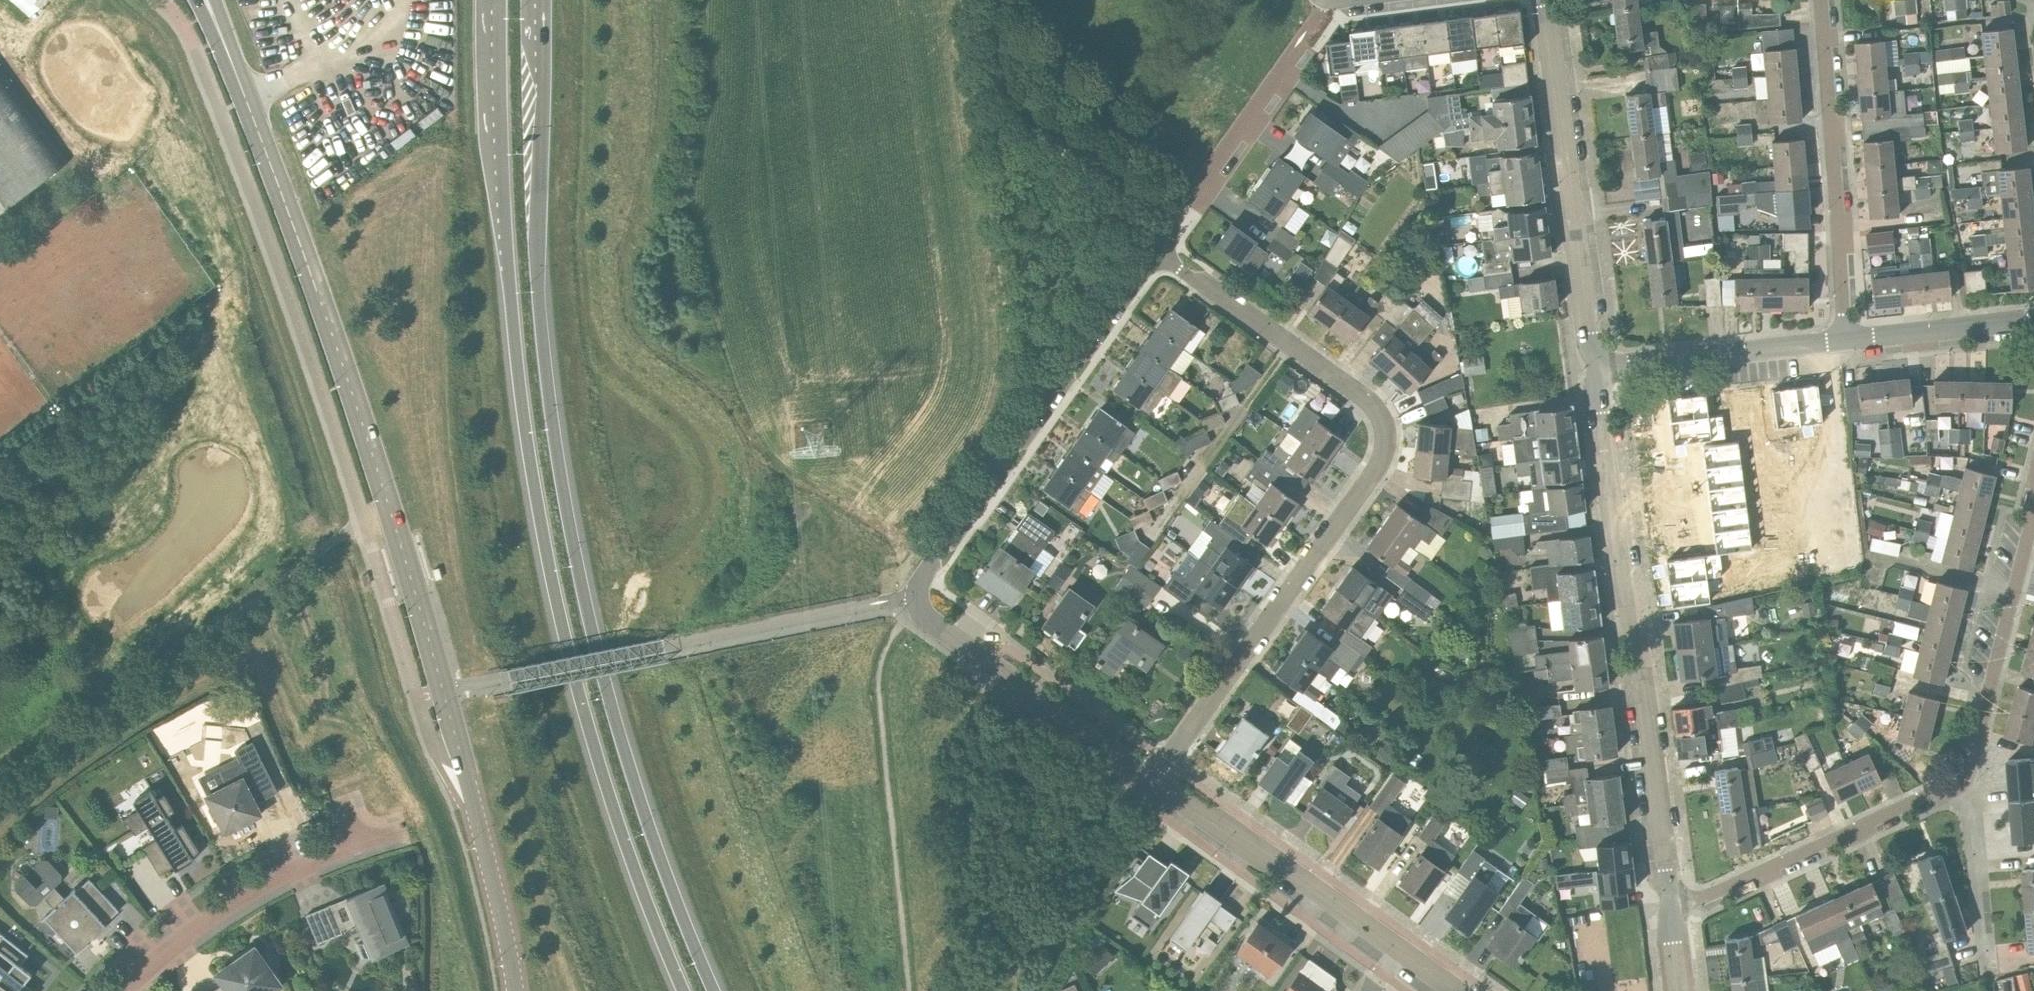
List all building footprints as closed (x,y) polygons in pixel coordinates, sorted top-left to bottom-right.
[(29,17),(45,0),(9,0),(29,17)] [(1638,7),(1637,0),(1613,0),(1614,10),(1638,7)] [(1906,14),(1917,13),(1916,0),(1913,0),(1905,1),(1906,14)] [(1967,18),(1967,10),(1968,10),(1967,0),(1945,0),(1947,20),(1967,18)] [(1895,15),(1906,14),(1905,1),(1895,2),(1894,2),(1895,15)] [(1999,16),(2011,14),(2010,1),(1998,2),(1998,5),(1994,5),(1995,15),(1999,15),(1999,16)] [(1689,32),(1707,32),(1706,4),(1688,4),(1689,32)] [(1738,17),(1752,16),(1752,4),(1738,4),(1738,17)] [(1643,71),(1676,66),(1675,51),(1668,52),(1658,44),(1657,32),(1641,34),(1638,7),(1614,10),(1620,52),(1641,49),(1643,71)] [(1496,13),(1500,45),(1524,42),(1520,10),(1496,13)] [(1471,17),(1475,48),(1500,45),(1496,13),(1471,17)] [(1906,14),(1907,25),(1918,24),(1917,13),(1906,14)] [(1852,16),(1853,30),(1867,29),(1866,14),(1864,14),(1855,15),(1852,16)] [(1906,14),(1895,15),(1896,26),(1907,25),(1906,14)] [(1752,16),(1738,17),(1738,31),(1779,27),(1779,15),(1752,16)] [(1452,61),(1477,58),(1475,48),(1471,17),(1447,20),(1452,61)] [(1451,61),(1452,61),(1447,20),(1423,23),(1427,54),(1450,51),(1451,61)] [(1425,54),(1427,54),(1423,23),(1399,26),(1403,57),(1404,71),(1427,68),(1425,54)] [(1380,74),(1404,71),(1403,57),(1399,26),(1375,29),(1379,60),(1380,74)] [(1985,56),(2015,53),(2012,28),(1982,31),(1985,56)] [(1351,32),(1355,63),(1379,60),(1375,29),(1351,32)] [(1765,55),(1795,52),(1795,48),(1794,48),(1792,29),(1763,31),(1765,55)] [(1330,75),(1356,71),(1355,63),(1351,32),(1350,33),(1351,41),(1326,44),(1330,75)] [(1857,67),(1885,65),(1882,40),(1855,43),(1857,67)] [(1937,61),(1966,58),(1965,47),(1936,50),(1937,61)] [(1905,63),(1919,62),(1932,61),(1932,50),(1904,53),(1905,63)] [(1768,77),(1797,75),(1795,52),(1765,55),(1767,76),(1768,77)] [(1988,80),(2018,77),(2015,53),(1985,56),(1988,80)] [(1969,58),(1966,58),(1937,61),(1940,83),(1944,83),(1954,81),(1968,80),(1972,80),(1969,58)] [(1503,76),(1528,73),(1526,62),(1502,65),(1503,76)] [(1919,62),(1905,63),(1906,77),(1920,76),(1919,62)] [(70,161),(0,65),(0,212),(70,161)] [(1860,94),(1887,92),(1885,65),(1857,67),(1860,94)] [(1732,78),(1746,77),(1746,67),(1731,68),(1732,78)] [(1528,73),(1503,76),(1504,87),(1529,84),(1528,73)] [(1769,100),(1799,97),(1797,75),(1768,77),(1769,100)] [(1746,77),(1732,78),(1733,90),(1747,89),(1746,77)] [(1991,104),(2020,100),(2018,77),(1988,80),(1991,104)] [(1956,94),(1970,93),(1968,80),(1954,81),(1955,90),(1956,94)] [(1866,130),(1924,125),(1939,125),(1938,111),(1906,113),(1904,89),(1887,92),(1860,94),(1862,120),(1865,120),(1866,130)] [(1632,137),(1655,134),(1652,113),(1664,112),(1661,92),(1649,93),(1626,96),(1632,137)] [(1452,124),(1450,114),(1447,95),(1427,98),(1428,111),(1450,126),(1452,124)] [(1450,126),(1444,130),(1444,131),(1472,128),(1533,120),(1532,109),(1533,107),(1532,101),(1531,99),(1530,96),(1494,100),(1495,113),(1473,116),(1472,111),(1450,114),(1452,124),(1450,126)] [(1799,97),(1769,100),(1771,124),(1801,121),(1799,97)] [(1991,104),(1992,118),(1993,127),(2023,124),(2020,100),(1991,104)] [(1444,130),(1450,126),(1428,111),(1419,118),(1440,133),(1444,130)] [(1296,135),(1330,159),(1346,138),(1312,113),(1296,135)] [(1436,135),(1440,133),(1419,118),(1409,125),(1429,140),(1436,135)] [(1472,128),(1444,131),(1445,136),(1446,145),(1464,145),(1464,135),(1472,134),(1473,140),(1498,136),(1500,148),(1536,143),(1536,140),(1537,138),(1536,132),(1535,130),(1533,120),(1472,128)] [(1974,130),(1973,120),(1959,121),(1960,131),(1974,130)] [(1751,135),(1751,124),(1737,125),(1737,136),(1751,135)] [(2023,124),(1993,127),(1996,152),(2026,149),(2023,124)] [(1419,147),(1429,140),(1409,125),(1398,132),(1419,147)] [(1866,167),(1894,165),(1891,141),(1911,140),(1911,138),(1925,137),(1924,125),(1866,130),(1867,141),(1864,141),(1866,167)] [(1974,130),(1960,131),(1961,143),(1975,141),(1974,130)] [(1409,154),(1419,147),(1398,132),(1388,139),(1409,154)] [(1660,198),(1711,192),(1710,171),(1690,173),(1677,174),(1675,158),(1673,158),(1670,132),(1655,134),(1632,137),(1637,178),(1657,176),(1660,198)] [(1738,147),(1752,146),(1751,135),(1737,136),(1738,147)] [(1446,145),(1445,136),(1434,138),(1435,148),(1446,147),(1446,145)] [(1398,162),(1409,154),(1388,139),(1377,147),(1398,162)] [(1775,167),(1805,164),(1803,139),(1773,142),(1775,167)] [(1478,184),(1541,175),(1539,165),(1540,162),(1540,157),(1538,155),(1538,151),(1501,157),(1486,159),(1488,171),(1476,173),(1478,184)] [(1688,153),(1690,173),(1708,171),(1706,151),(1688,153)] [(1264,180),(1289,197),(1304,175),(1280,158),(1264,180)] [(1349,173),(1339,166),(1330,159),(1322,171),(1342,185),(1358,197),(1369,182),(1351,170),(1349,173)] [(1942,172),(1942,170),(1940,159),(1927,160),(1928,174),(1942,172)] [(1426,177),(1433,176),(1435,176),(1434,163),(1424,165),(1426,177)] [(1775,167),(1776,180),(1777,190),(1807,188),(1805,164),(1775,167)] [(1930,187),(1943,186),(1942,176),(1915,178),(1915,176),(1895,178),(1894,165),(1866,167),(1868,192),(1896,190),(1916,188),(1930,187)] [(1967,196),(1981,194),(2001,192),(2031,188),(2028,167),(1998,170),(1983,172),(1984,186),(1950,190),(1951,198),(1967,196)] [(1334,196),(1342,185),(1322,171),(1314,182),(1334,196)] [(1710,174),(1711,184),(1725,182),(1724,172),(1710,174)] [(1541,175),(1478,184),(1479,196),(1497,193),(1502,193),(1504,205),(1507,204),(1544,199),(1543,196),(1544,194),(1544,188),(1542,186),(1541,175)] [(1300,205),(1289,197),(1264,180),(1249,201),(1273,219),(1274,218),(1285,226),(1300,205)] [(1729,184),(1729,194),(1757,192),(1756,181),(1729,184)] [(1930,187),(1916,188),(1917,201),(1931,199),(1930,187)] [(1757,192),(1729,194),(1716,195),(1717,214),(1737,213),(1745,204),(1757,203),(1757,208),(1779,215),(1780,228),(1810,228),(1809,212),(1807,188),(1777,190),(1757,192)] [(2031,188),(2001,192),(2003,208),(2004,217),(2033,214),(2031,188)] [(1898,216),(1896,191),(1896,190),(1868,192),(1871,218),(1898,216)] [(1711,192),(1660,198),(1662,213),(1691,209),(1713,207),(1711,192)] [(1969,207),(1969,210),(1983,208),(1981,194),(1967,196),(1968,206),(1969,207)] [(1483,241),(1548,231),(1547,220),(1547,218),(1547,212),(1545,210),(1545,207),(1508,212),(1508,213),(1498,208),(1495,210),(1479,212),(1480,218),(1492,216),(1493,227),(1481,228),(1483,241)] [(2007,244),(2033,241),(2033,217),(2033,214),(2004,217),(2007,244)] [(1648,264),(1672,261),(1666,220),(1643,223),(1648,264)] [(1956,224),(1957,233),(1967,232),(1967,223),(1956,224)] [(1257,242),(1232,224),(1225,234),(1218,244),(1219,244),(1217,246),(1250,269),(1254,272),(1268,252),(1256,243),(1257,242)] [(1295,251),(1302,242),(1282,228),(1275,237),(1295,251)] [(1870,254),(1894,251),(1892,229),(1867,232),(1870,254)] [(1901,304),(1926,301),(1922,273),(1920,255),(1919,240),(1918,230),(1908,231),(1909,242),(1913,275),(1898,276),(1901,304)] [(1483,263),(1484,275),(1512,271),(1510,260),(1551,255),(1551,252),(1552,249),(1551,244),(1549,241),(1548,231),(1483,241),(1486,263),(1483,263)] [(1448,242),(1446,233),(1435,235),(1436,244),(1448,242)] [(1784,278),(1784,308),(1809,308),(1809,278),(1808,278),(1808,233),(1783,234),(1783,252),(1794,252),(1795,278),(1784,278)] [(1759,259),(1760,245),(1760,234),(1746,234),(1746,245),(1749,245),(1748,259),(1759,259)] [(1339,235),(1325,259),(1338,268),(1354,245),(1353,245),(1339,235)] [(1972,237),(1973,248),(1987,246),(1986,235),(1972,237)] [(1295,251),(1275,237),(1268,247),(1288,261),(1295,251)] [(1920,255),(1931,254),(1930,239),(1928,239),(1919,240),(1920,255)] [(2012,265),(2033,262),(2033,241),(2007,244),(2009,265),(2012,265)] [(1760,245),(1759,259),(1768,259),(1769,245),(1760,245)] [(1973,248),(1974,258),(1988,257),(1987,246),(1973,248)] [(1442,276),(1440,257),(1424,271),(1442,276)] [(1301,261),(1294,272),(1305,280),(1312,269),(1301,261)] [(1672,261),(1648,264),(1654,305),(1677,302),(1672,261)] [(2012,265),(2009,265),(2012,291),(2033,289),(2033,262),(2012,265)] [(1760,309),(1784,308),(1784,278),(1784,268),(1759,269),(1760,309)] [(1760,309),(1759,269),(1749,269),(1745,269),(1745,279),(1735,279),(1735,309),(1760,309)] [(1949,270),(1923,273),(1922,273),(1926,301),(1952,298),(1949,270)] [(1967,297),(1987,295),(1985,270),(1964,272),(1967,297)] [(1484,275),(1468,277),(1469,292),(1486,290),(1499,288),(1500,299),(1516,296),(1524,295),(1526,310),(1558,306),(1554,278),(1514,284),(1512,272),(1512,271),(1484,275)] [(1346,278),(1337,272),(1327,286),(1309,312),(1330,328),(1349,301),(1336,292),(1346,278)] [(1875,307),(1901,304),(1898,276),(1872,279),(1875,307)] [(1705,308),(1721,306),(1719,278),(1703,279),(1705,308)] [(1386,321),(1402,301),(1387,290),(1379,302),(1372,297),(1362,310),(1349,301),(1330,328),(1352,343),(1374,312),(1386,321)] [(1391,376),(1413,352),(1419,345),(1436,326),(1414,307),(1413,309),(1402,301),(1386,321),(1397,329),(1394,333),(1371,358),(1391,376)] [(1157,329),(1181,346),(1187,338),(1190,340),(1199,328),(1172,309),(1157,329)] [(1167,366),(1181,346),(1157,329),(1143,349),(1167,366)] [(1183,377),(1167,366),(1143,349),(1129,369),(1163,393),(1169,397),(1183,377)] [(1413,352),(1391,376),(1411,394),(1444,358),(1436,350),(1425,363),(1413,352)] [(1486,372),(1483,355),(1463,358),(1465,375),(1486,372)] [(1231,382),(1236,393),(1255,384),(1262,374),(1248,363),(1236,380),(1231,382)] [(1162,393),(1163,393),(1129,369),(1115,389),(1140,406),(1149,414),(1164,394),(1162,393)] [(1285,394),(1295,380),(1283,371),(1273,385),(1285,394)] [(1424,405),(1444,397),(1465,388),(1463,373),(1419,392),(1424,405)] [(1884,381),(1887,409),(1899,408),(1913,406),(1910,379),(1884,381)] [(1862,421),(1861,412),(1887,409),(1884,381),(1858,384),(1859,396),(1846,398),(1848,422),(1862,421)] [(1960,409),(1961,381),(1934,381),(1934,409),(1960,409)] [(1985,409),(1986,382),(1961,381),(1960,409),(1985,409)] [(1986,382),(1985,409),(1985,423),(2006,424),(2012,410),(2012,382),(1986,382)] [(1824,425),(1819,385),(1795,388),(1800,428),(1824,425)] [(1800,428),(1795,388),(1771,391),(1776,431),(1800,428)] [(1217,402),(1221,412),(1241,404),(1236,393),(1217,402)] [(1668,402),(1671,425),(1711,420),(1722,418),(1720,395),(1668,402)] [(1429,416),(1448,407),(1444,397),(1424,405),(1429,416)] [(1302,442),(1328,461),(1344,439),(1320,421),(1322,418),(1306,406),(1287,430),(1302,442)] [(1575,430),(1572,406),(1529,412),(1510,415),(1511,423),(1497,425),(1499,440),(1514,438),(1532,436),(1539,435),(1575,430)] [(1087,429),(1121,453),(1135,433),(1101,409),(1087,429)] [(1768,417),(1767,409),(1755,411),(1756,418),(1768,417)] [(1202,421),(1207,432),(1226,423),(1221,412),(1202,421)] [(1711,420),(1671,425),(1674,447),(1714,442),(1711,420)] [(1926,442),(1939,442),(1937,420),(1925,421),(1926,442)] [(1417,449),(1449,452),(1477,456),(1473,428),(1468,428),(1419,423),(1417,449)] [(1487,428),(1474,429),(1476,441),(1488,440),(1487,428)] [(1899,428),(1888,429),(1890,443),(1901,442),(1899,428)] [(1114,462),(1121,453),(1087,429),(1073,448),(1097,466),(1105,456),(1114,462)] [(1891,457),(1890,443),(1888,429),(1878,431),(1880,458),(1891,457)] [(1542,459),(1578,454),(1575,430),(1539,435),(1532,436),(1514,438),(1515,452),(1517,462),(1542,459)] [(1959,444),(1960,430),(1947,430),(1947,444),(1959,444)] [(1960,430),(1959,444),(1971,444),(1971,430),(1960,430)] [(1212,443),(1207,432),(1188,440),(1193,451),(1212,443)] [(1993,437),(1989,451),(2002,455),(2005,440),(1993,437)] [(1313,482),(1328,461),(1302,442),(1293,455),(1280,445),(1273,454),(1266,449),(1259,458),(1282,475),(1289,465),(1313,482)] [(1870,456),(1871,443),(1855,443),(1854,455),(1870,456)] [(1742,465),(1740,444),(1704,449),(1706,470),(1742,465)] [(1105,471),(1097,466),(1073,448),(1059,468),(1084,485),(1091,491),(1105,471)] [(1447,468),(1449,452),(1417,449),(1414,476),(1443,479),(1441,498),(1470,501),(1472,481),(1463,480),(1464,470),(1447,468)] [(1813,463),(1811,452),(1804,453),(1805,465),(1813,463)] [(1492,453),(1480,454),(1481,466),(1493,465),(1492,453)] [(1774,461),(1773,453),(1762,455),(1763,462),(1774,461)] [(1805,464),(1803,453),(1796,454),(1798,466),(1805,464)] [(1542,459),(1517,462),(1519,476),(1534,474),(1535,482),(1545,481),(1546,483),(1581,478),(1578,454),(1542,459)] [(1931,465),(1930,456),(1909,457),(1910,466),(1931,465)] [(1275,485),(1282,475),(1259,458),(1245,478),(1252,483),(1253,482),(1266,492),(1257,505),(1283,523),(1299,502),(1275,485)] [(1222,476),(1230,465),(1223,460),(1215,471),(1222,476)] [(1867,473),(1867,462),(1857,462),(1857,472),(1867,473)] [(1745,487),(1742,465),(1706,470),(1709,492),(1745,487)] [(1485,495),(1496,493),(1492,467),(1480,469),(1485,495)] [(1960,491),(1989,499),(1995,475),(1966,467),(1963,481),(1928,473),(1925,484),(1940,487),(1960,491)] [(1092,492),(1091,491),(1084,485),(1059,468),(1045,488),(1078,512),(1092,492)] [(1159,480),(1164,491),(1183,482),(1178,471),(1159,480)] [(1804,479),(1803,471),(1791,473),(1792,480),(1804,479)] [(1805,486),(1804,479),(1792,480),(1793,488),(1805,486)] [(1901,488),(1916,491),(1918,482),(1903,479),(1901,488)] [(1493,538),(1523,534),(1525,534),(1567,529),(1565,511),(1585,509),(1582,482),(1533,489),(1534,500),(1528,501),(1529,508),(1530,514),(1524,515),(1524,513),(1523,513),(1523,511),(1491,515),(1493,538)] [(1918,482),(1916,491),(1923,493),(1925,484),(1918,482)] [(1937,498),(1940,487),(1925,484),(1923,493),(1923,494),(1937,498)] [(1758,485),(1745,487),(1709,492),(1711,512),(1760,506),(1758,485)] [(1145,499),(1149,510),(1169,502),(1164,491),(1145,499)] [(1983,522),(1989,499),(1960,491),(1954,515),(1983,522)] [(1040,501),(1034,509),(1043,516),(1049,507),(1040,501)] [(1383,526),(1408,545),(1414,548),(1421,539),(1429,545),(1437,533),(1441,536),(1453,520),(1440,512),(1432,507),(1422,521),(1398,504),(1383,526)] [(1268,545),(1283,523),(1257,505),(1248,517),(1234,508),(1229,516),(1218,509),(1211,519),(1235,536),(1242,527),(1268,545)] [(1763,527),(1760,506),(1711,512),(1714,533),(1763,527)] [(1130,519),(1135,530),(1154,521),(1149,510),(1130,519)] [(1809,520),(1808,513),(1797,514),(1798,522),(1809,520)] [(1004,552),(1029,569),(1044,548),(1055,534),(1027,514),(1016,528),(1019,531),(1004,552)] [(1977,545),(1983,522),(1954,515),(1948,538),(1977,545)] [(1228,546),(1235,536),(1211,519),(1203,530),(1213,538),(1199,558),(1212,567),(1238,586),(1254,565),(1228,546)] [(1929,534),(1932,523),(1917,519),(1914,530),(1929,534)] [(1884,525),(1870,520),(1866,531),(1880,537),(1884,525)] [(1811,528),(1809,521),(1798,522),(1799,530),(1811,528)] [(1393,565),(1393,566),(1406,576),(1413,567),(1399,557),(1408,545),(1383,526),(1367,547),(1393,565)] [(1763,527),(1714,533),(1717,555),(1766,548),(1763,527)] [(1140,541),(1135,530),(1116,538),(1121,549),(1131,556),(1127,561),(1137,568),(1151,549),(1140,541)] [(1914,530),(1911,541),(1926,545),(1929,534),(1914,530)] [(1943,558),(1948,534),(1941,533),(1936,557),(1943,558)] [(1523,534),(1493,538),(1495,550),(1515,547),(1516,553),(1526,552),(1523,534)] [(1533,568),(1552,566),(1552,565),(1592,560),(1589,535),(1537,542),(1539,549),(1548,548),(1551,565),(1533,568)] [(1971,570),(1977,545),(1948,538),(1942,562),(1971,570)] [(1897,557),(1900,545),(1876,540),(1873,552),(1897,557)] [(1029,569),(1004,552),(1000,548),(988,565),(987,564),(983,569),(985,570),(979,578),(978,577),(978,578),(1012,603),(1030,579),(1025,575),(1028,570),(1029,571),(1030,570),(1029,569)] [(1707,578),(1704,556),(1668,561),(1671,582),(1707,578)] [(1816,563),(1815,556),(1803,557),(1804,565),(1816,563)] [(1223,608),(1238,586),(1212,567),(1199,558),(1190,571),(1189,571),(1183,579),(1174,572),(1163,588),(1186,604),(1197,589),(1223,608)] [(1057,590),(1073,569),(1063,562),(1048,583),(1057,590)] [(1817,578),(1816,563),(1804,565),(1806,580),(1817,578)] [(1124,576),(1154,597),(1162,587),(1132,565),(1124,576)] [(1562,601),(1597,596),(1596,593),(1597,590),(1596,584),(1595,582),(1593,568),(1553,573),(1552,566),(1533,568),(1536,589),(1560,586),(1562,601)] [(1337,588),(1363,608),(1373,595),(1386,604),(1392,595),(1353,567),(1337,588)] [(1146,608),(1154,597),(1124,576),(1116,587),(1146,608)] [(1720,577),(1707,578),(1671,583),(1674,604),(1723,597),(1720,577)] [(1432,594),(1411,579),(1404,588),(1432,610),(1440,600),(1432,594)] [(1931,606),(1960,613),(1966,589),(1938,581),(1931,606)] [(1897,597),(1912,601),(1914,590),(1900,587),(1897,597)] [(1377,617),(1363,608),(1337,588),(1322,610),(1348,629),(1341,639),(1361,653),(1366,657),(1372,647),(1360,639),(1361,638),(1361,639),(1368,630),(1377,617)] [(1425,621),(1432,610),(1404,588),(1396,600),(1425,621)] [(1067,642),(1094,605),(1071,589),(1044,626),(1067,642)] [(1597,596),(1562,601),(1565,628),(1600,624),(1598,609),(1599,607),(1599,601),(1597,599),(1597,596)] [(1912,601),(1897,597),(1894,608),(1908,612),(1907,617),(1927,622),(1925,629),(1954,636),(1960,613),(1931,606),(1912,601)] [(1746,599),(1720,605),(1721,618),(1754,613),(1752,598),(1746,599)] [(1812,601),(1801,603),(1803,617),(1815,615),(1812,601)] [(1677,651),(1713,647),(1709,618),(1674,623),(1677,651)] [(1839,630),(1837,618),(1829,619),(1830,631),(1839,630)] [(1147,668),(1163,645),(1128,620),(1096,663),(1112,675),(1127,654),(1147,668)] [(1512,643),(1537,639),(1535,625),(1509,628),(1512,643)] [(1347,672),(1350,669),(1361,653),(1341,639),(1334,648),(1308,629),(1292,651),(1318,670),(1330,679),(1339,667),(1347,672)] [(1949,659),(1954,636),(1925,629),(1920,652),(1949,659)] [(1886,643),(1900,647),(1903,637),(1888,633),(1879,631),(1877,640),(1886,643)] [(1556,667),(1605,661),(1602,636),(1569,640),(1571,651),(1535,656),(1537,669),(1546,668),(1556,667)] [(1897,659),(1900,647),(1886,643),(1883,655),(1897,659)] [(1718,687),(1742,682),(1759,678),(1763,677),(1761,665),(1736,668),(1733,644),(1713,647),(1677,651),(1681,680),(1717,675),(1718,687)] [(2031,647),(2024,672),(2033,675),(2033,648),(2031,647)] [(1309,683),(1318,670),(1292,651),(1276,673),(1299,690),(1292,699),(1334,729),(1336,728),(1345,735),(1350,728),(1341,721),(1341,720),(1316,702),(1322,693),(1309,683)] [(1942,684),(1949,659),(1920,652),(1914,676),(1942,684)] [(1546,668),(1537,669),(1534,670),(1536,679),(1549,678),(1549,682),(1574,679),(1576,690),(1609,686),(1605,661),(1556,667),(1546,668)] [(1891,680),(1895,668),(1871,661),(1868,673),(1891,680)] [(1759,678),(1742,682),(1743,689),(1760,685),(1759,678)] [(1742,682),(1718,687),(1722,703),(1746,697),(1743,689),(1742,682)] [(1887,698),(1890,687),(1876,683),(1873,695),(1887,698)] [(2033,717),(2033,690),(2020,686),(2013,712),(2033,717)] [(1903,716),(1932,723),(1938,699),(1909,692),(1903,716)] [(1708,729),(1708,730),(1719,728),(1739,726),(1737,709),(1719,712),(1718,703),(1673,709),(1676,734),(1708,729)] [(1538,707),(1538,711),(1539,717),(1539,719),(1562,716),(1560,704),(1538,707)] [(1572,735),(1615,730),(1611,706),(1573,711),(1575,723),(1570,723),(1572,735)] [(1306,713),(1299,708),(1295,714),(1302,719),(1306,713)] [(2013,712),(2007,736),(2033,743),(2033,744),(2033,717),(2013,712)] [(1865,733),(1873,724),(1862,715),(1854,723),(1865,733)] [(1926,747),(1932,723),(1903,716),(1897,740),(1926,747)] [(1243,770),(1268,734),(1244,718),(1219,753),(1243,770)] [(1846,732),(1858,742),(1865,733),(1854,723),(1846,732)] [(1719,728),(1708,730),(1708,729),(1676,734),(1679,757),(1722,752),(1721,740),(1719,728)] [(1615,730),(1572,735),(1573,748),(1578,747),(1580,759),(1618,754),(1615,730)] [(1810,772),(1821,766),(1806,732),(1794,738),(1810,772)] [(1746,755),(1771,749),(1768,737),(1743,743),(1746,755)] [(1260,782),(1284,799),(1312,758),(1299,750),(1301,746),(1291,739),(1278,757),(1260,782)] [(226,833),(252,819),(249,813),(258,808),(256,804),(279,792),(253,741),(235,751),(238,757),(199,778),(208,797),(213,807),(209,809),(216,822),(219,820),(226,833)] [(1273,745),(1268,752),(1274,756),(1279,749),(1273,745)] [(1771,749),(1746,755),(1750,769),(1778,762),(1776,752),(1784,750),(1783,746),(1775,748),(1771,749)] [(1847,764),(1860,791),(1882,781),(1869,754),(1847,764)] [(1535,773),(1546,771),(1569,768),(1567,757),(1545,760),(1544,756),(1533,758),(1535,773)] [(2032,758),(2008,760),(2012,802),(2033,800),(2033,758),(2032,758)] [(1837,801),(1860,791),(1847,764),(1824,774),(1837,801)] [(1565,805),(1622,798),(1619,775),(1588,779),(1587,766),(1569,768),(1546,771),(1548,783),(1571,780),(1570,780),(1573,779),(1573,781),(1575,793),(1564,795),(1565,805)] [(1722,812),(1745,808),(1738,767),(1715,771),(1722,812)] [(1381,816),(1405,783),(1394,775),(1370,808),(1381,816)] [(1334,834),(1352,809),(1322,788),(1304,813),(1334,834)] [(157,799),(152,790),(134,801),(139,810),(125,819),(135,835),(149,827),(158,840),(144,849),(160,876),(199,852),(183,825),(176,829),(167,816),(175,811),(165,794),(157,799)] [(1530,798),(1518,790),(1511,800),(1522,808),(1530,798)] [(1591,812),(1593,824),(1576,826),(1577,838),(1608,833),(1606,823),(1625,821),(1622,798),(1565,805),(1567,816),(1591,812)] [(1812,822),(1828,815),(1821,798),(1803,801),(1812,822)] [(2012,802),(2015,843),(2033,842),(2033,800),(2012,802)] [(59,806),(46,805),(45,817),(58,818),(59,806)] [(1745,808),(1722,812),(1728,853),(1751,850),(1762,849),(1756,807),(1745,808)] [(1431,846),(1446,825),(1442,822),(1445,819),(1436,813),(1433,816),(1418,837),(1431,846)] [(1379,867),(1402,834),(1379,818),(1356,850),(1379,867)] [(1563,839),(1561,827),(1553,828),(1554,840),(1563,839)] [(1609,844),(1608,833),(1577,838),(1578,850),(1597,847),(1598,857),(1585,859),(1586,871),(1600,869),(1632,865),(1629,841),(1609,844)] [(1434,857),(1425,850),(1401,883),(1424,899),(1451,862),(1437,852),(1434,857)] [(1470,932),(1498,892),(1486,884),(1497,869),(1473,851),(1458,872),(1471,882),(1447,915),(1470,932)] [(1168,866),(1150,853),(1134,875),(1143,881),(1137,899),(1143,901),(1132,916),(1150,928),(1187,877),(1182,873),(1184,869),(1172,860),(1168,866)] [(1932,900),(1953,893),(1940,853),(1918,861),(1932,900)] [(1548,868),(1547,858),(1536,859),(1537,869),(1548,868)] [(1633,876),(1632,865),(1600,869),(1586,871),(1555,875),(1558,889),(1599,884),(1602,909),(1631,905),(1629,890),(1635,889),(1634,885),(1635,883),(1635,878),(1633,876)] [(1515,964),(1535,937),(1522,927),(1529,917),(1516,908),(1540,876),(1530,869),(1499,913),(1508,920),(1489,946),(1515,964)] [(2024,870),(2028,911),(2033,911),(2033,869),(2024,870)] [(1880,879),(1895,910),(1896,913),(1909,907),(1893,873),(1880,879)] [(120,911),(90,879),(76,892),(75,891),(77,889),(76,888),(65,898),(56,888),(44,899),(54,909),(43,918),(44,920),(46,918),(77,952),(76,954),(77,955),(110,925),(109,924),(107,925),(106,924),(120,911)] [(1834,899),(1851,936),(1855,946),(1856,947),(1868,941),(1861,924),(1884,914),(1879,904),(1881,903),(1872,882),(1834,899)] [(405,946),(380,885),(307,916),(319,944),(343,934),(342,930),(358,923),(373,960),(405,946)] [(1226,932),(1237,917),(1201,891),(1190,906),(1192,907),(1170,938),(1171,939),(1173,937),(1187,947),(1186,950),(1187,950),(1209,919),(1226,932)] [(1953,893),(1932,900),(1942,930),(1934,933),(1941,952),(1924,957),(1929,973),(1953,965),(1945,939),(1966,932),(1953,893)] [(1840,953),(1855,946),(1851,936),(1834,899),(1796,916),(1805,938),(1806,938),(1813,953),(1836,943),(1840,953)] [(1904,931),(1896,913),(1895,910),(1884,915),(1893,936),(1904,931)] [(1282,963),(1294,947),(1258,921),(1246,938),(1249,939),(1238,954),(1271,977),(1281,963),(1282,963)] [(1789,946),(1800,942),(1793,921),(1781,926),(1789,946)] [(32,975),(20,966),(28,955),(0,933),(0,990),(20,990),(32,975)] [(1732,981),(1755,978),(1749,937),(1726,940),(1732,981)] [(1105,973),(1122,958),(1109,943),(1092,958),(1105,973)] [(255,947),(238,960),(240,962),(219,977),(224,984),(214,990),(260,990),(278,978),(271,969),(278,963),(270,951),(262,957),(255,947)] [(1327,990),(1336,978),(1310,959),(1287,990),(1327,990)] [(1951,966),(1942,970),(1947,985),(1956,981),(1951,966)] [(2022,987),(2031,985),(2028,972),(2019,975),(2022,987)] [(2015,977),(2001,981),(2002,990),(2016,990),(2015,977)] [(1732,981),(1733,990),(1757,990),(1755,978),(1732,981)] [(1893,982),(1880,989),(1881,990),(1897,990),(1893,982)]
